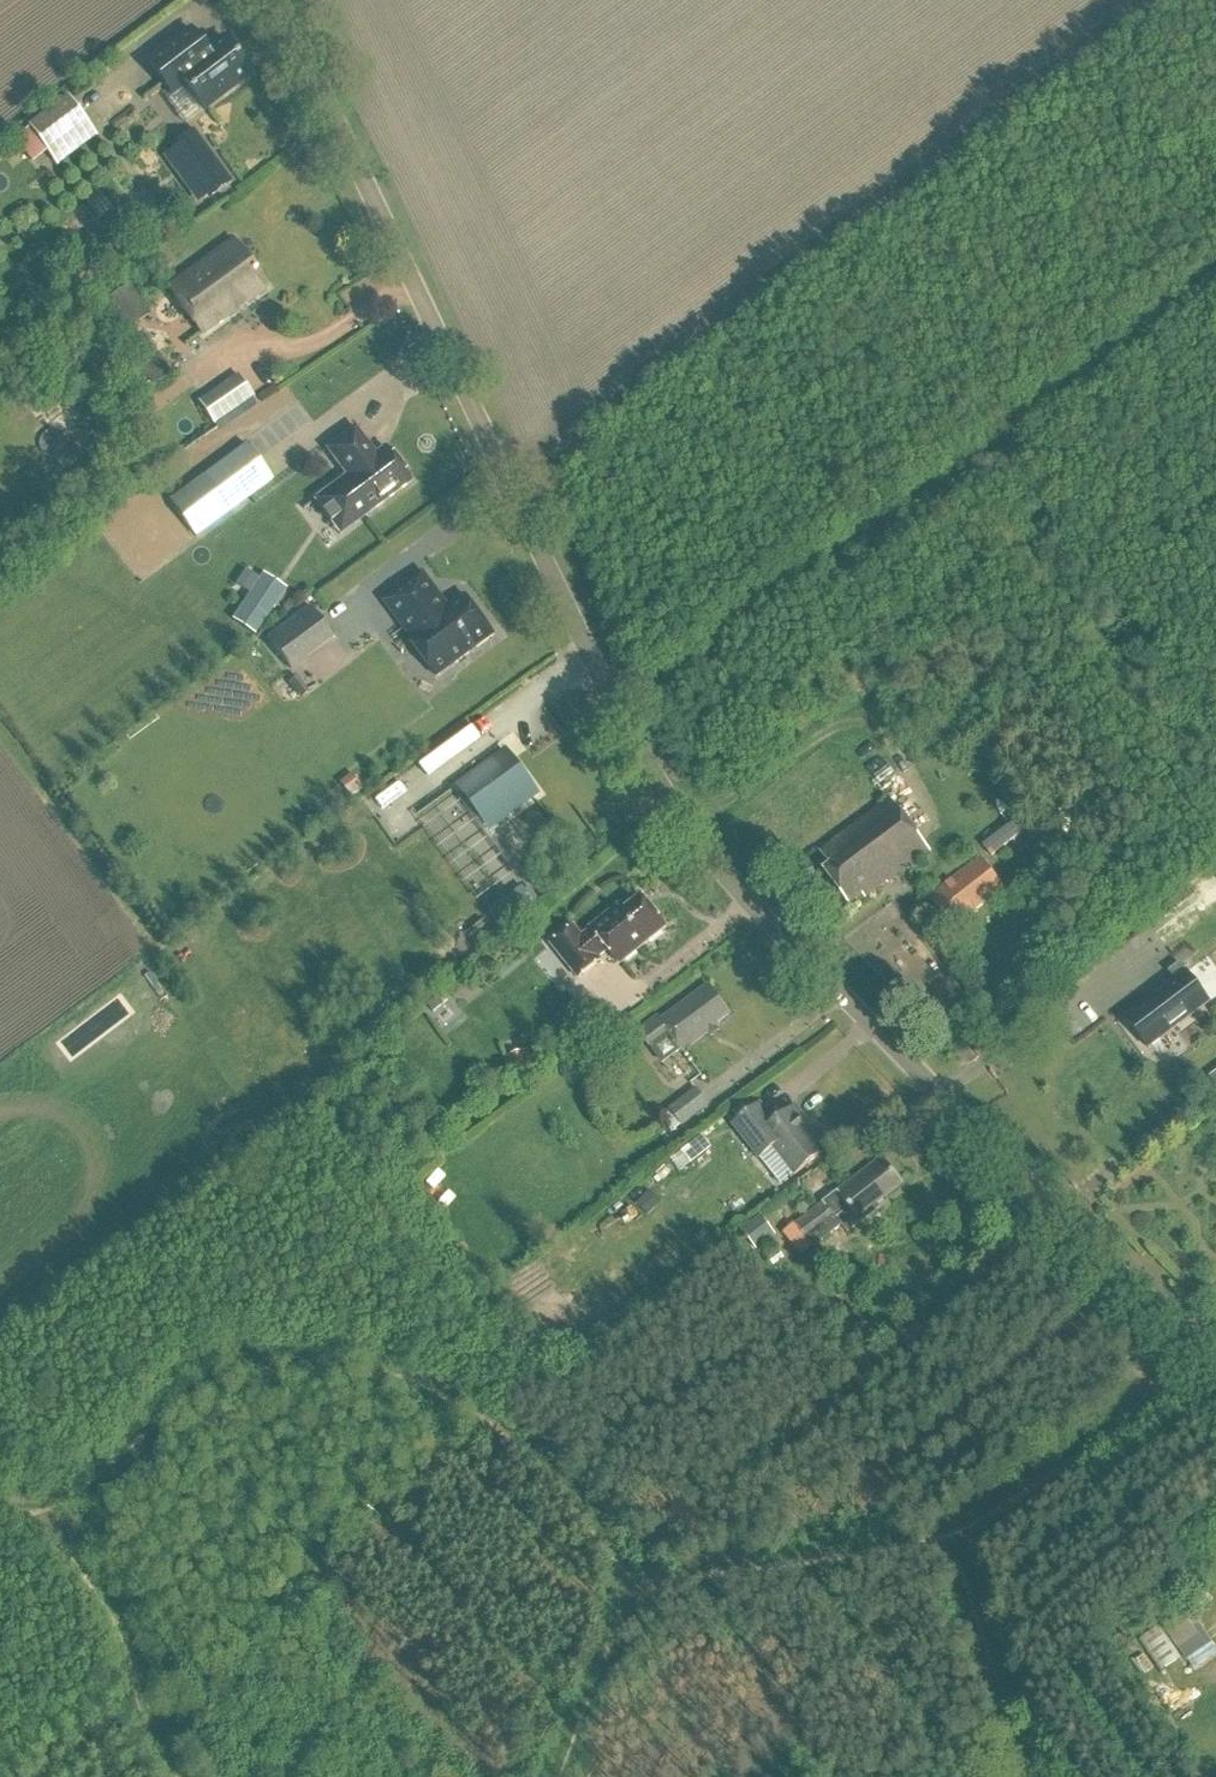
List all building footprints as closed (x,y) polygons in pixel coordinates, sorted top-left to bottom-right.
[(184,86),(203,111),(251,76),(223,39),(206,52),(190,31),(147,63),(171,95),(184,86)] [(85,123),(68,100),(30,129),(47,152),(85,123)] [(229,183),(198,140),(177,155),(208,196),(209,198),(229,183)] [(168,289),(201,335),(266,288),(233,242),(168,289)] [(128,285),(106,301),(127,331),(150,315),(128,285)] [(20,393),(29,405),(42,396),(33,384),(20,393)] [(199,405),(213,425),(236,410),(221,389),(199,405)] [(338,535),(410,482),(403,472),(404,468),(396,457),(391,456),(384,447),(375,454),(366,443),(355,427),(326,449),(346,476),(303,508),(303,509),(314,502),(338,535)] [(197,536),(272,480),(246,445),(170,501),(197,536)] [(495,635),(466,596),(450,609),(424,574),(385,602),(411,637),(409,639),(437,677),(495,635)] [(255,636),(276,606),(252,590),(232,621),(255,636)] [(267,639),(290,670),(305,660),(281,629),(267,639)] [(537,795),(513,761),(499,771),(493,762),(459,787),(482,819),(501,805),(509,816),(537,795)] [(355,777),(343,786),(352,798),(364,788),(355,777)] [(887,885),(930,853),(891,800),(820,852),(831,868),(825,872),(850,905),(863,896),(865,899),(886,883),(887,885)] [(983,839),(990,853),(1025,836),(1018,822),(983,839)] [(1004,891),(981,859),(930,896),(942,912),(954,928),(1004,891)] [(533,904),(525,892),(493,915),(502,927),(533,904)] [(653,910),(643,897),(625,911),(621,905),(591,929),(592,930),(583,938),(574,927),(552,945),(579,979),(601,961),(599,958),(609,951),(620,965),(667,927),(664,924),(665,919),(658,911),(653,910)] [(1149,1050),(1210,1003),(1178,962),(1167,970),(1175,981),(1125,1019),(1149,1050)] [(718,1025),(731,1015),(709,987),(662,1022),(659,1018),(639,1032),(653,1051),(655,1050),(665,1064),(682,1051),(684,1053),(720,1027),(718,1025)] [(439,998),(429,1006),(434,1014),(445,1006),(439,998)] [(614,1052),(631,1039),(625,1030),(608,1043),(614,1052)] [(506,1059),(511,1073),(531,1066),(527,1052),(506,1059)] [(697,1089),(669,1110),(682,1127),(710,1106),(697,1089)] [(762,1105),(735,1126),(761,1159),(783,1187),(797,1176),(828,1152),(808,1127),(811,1125),(797,1107),(776,1124),(762,1105)] [(683,1153),(692,1165),(711,1150),(703,1138),(683,1153)] [(813,1250),(846,1224),(851,1231),(880,1209),(877,1205),(903,1185),(883,1160),(823,1205),(824,1206),(796,1228),(813,1250)] [(764,1218),(745,1231),(758,1249),(776,1236),(764,1218)] [(1014,1248),(1028,1238),(1022,1230),(1008,1240),(1014,1248)] [(1213,1643),(1186,1604),(1159,1622),(1186,1662),(1213,1643)] [(1183,1658),(1161,1626),(1139,1642),(1161,1673),(1183,1658)]
